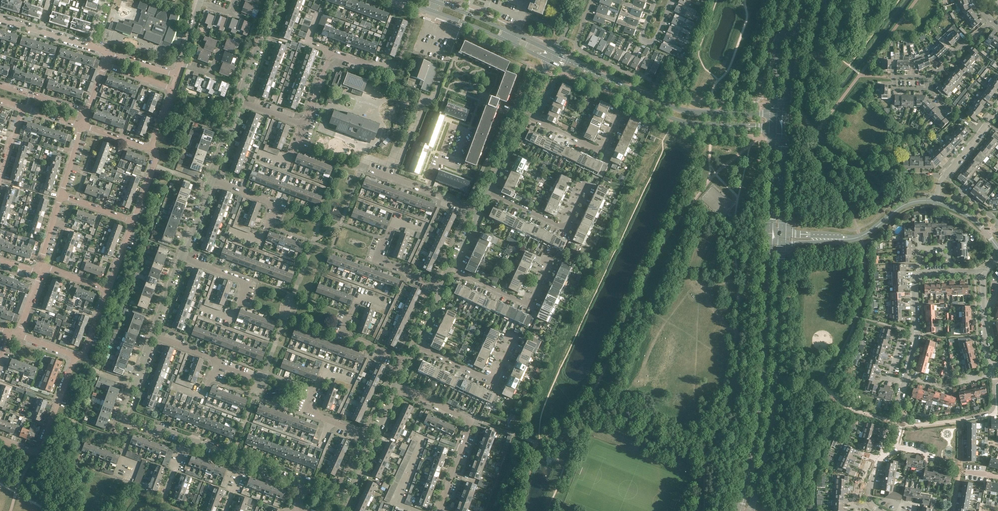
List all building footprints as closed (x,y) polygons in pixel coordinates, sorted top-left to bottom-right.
[(2,2),(1,2),(2,3),(1,7),(7,9),(10,0),(3,0),(3,1),(2,1),(2,2)] [(7,9),(9,10),(9,11),(12,11),(13,11),(16,0),(15,0),(10,0),(7,9)] [(16,0),(13,11),(19,13),(20,9),(20,8),(21,8),(21,7),(21,6),(20,6),(22,2),(16,0)] [(112,8),(118,10),(122,0),(115,0),(112,8)] [(118,22),(115,30),(130,35),(132,32),(139,34),(140,34),(145,36),(143,39),(159,44),(161,39),(164,40),(162,46),(169,48),(171,44),(177,28),(174,27),(176,22),(179,14),(172,12),(169,20),(168,23),(166,22),(167,19),(166,11),(163,10),(157,15),(156,18),(153,17),(154,14),(155,14),(158,7),(150,4),(148,4),(148,3),(140,0),(138,8),(142,10),(141,13),(142,14),(141,17),(140,17),(138,23),(130,20),(129,23),(124,21),(123,24),(118,22)] [(134,8),(137,0),(131,0),(131,1),(129,0),(128,0),(126,5),(134,8)] [(345,7),(350,9),(353,1),(351,0),(347,0),(345,7)] [(353,1),(350,9),(356,11),(359,3),(357,2),(358,1),(354,0),(354,1),(353,1)] [(531,4),(529,11),(533,12),(533,11),(534,12),(543,15),(548,0),(537,0),(535,5),(531,4)] [(642,8),(644,9),(646,3),(642,2),(643,0),(636,0),(634,5),(642,8)] [(960,7),(962,11),(968,7),(967,5),(969,4),(967,0),(963,0),(957,2),(958,7),(960,7)] [(96,10),(98,4),(87,1),(86,4),(83,4),(82,9),(84,9),(88,11),(90,11),(91,8),(96,10)] [(253,3),(249,2),(245,1),(243,8),(248,10),(247,14),(251,16),(253,8),(257,10),(258,5),(253,3)] [(640,11),(642,8),(634,5),(624,1),(623,5),(633,9),(631,14),(637,16),(641,18),(643,12),(640,11)] [(301,5),(292,2),(292,4),(291,4),(289,7),(290,8),(299,11),(301,5)] [(359,3),(356,11),(362,14),(365,5),(363,4),(360,2),(359,3)] [(22,14),(28,15),(31,5),(25,3),(24,7),(23,7),(23,8),(23,9),(23,10),(22,14)] [(602,4),(601,7),(598,6),(596,11),(599,13),(599,12),(606,15),(608,10),(618,13),(619,9),(609,6),(602,3),(602,4)] [(365,4),(365,5),(362,14),(368,16),(371,7),(369,7),(369,6),(365,4)] [(677,6),(674,11),(683,15),(686,10),(695,15),(695,14),(700,16),(701,13),(697,11),(687,6),(687,7),(681,4),(679,7),(677,6)] [(33,17),(34,17),(37,7),(31,5),(28,15),(30,16),(30,17),(33,18),(33,17)] [(371,6),(371,7),(368,16),(374,18),(377,9),(375,9),(375,8),(371,6)] [(40,19),(41,15),(42,15),(42,14),(42,13),(43,9),(37,7),(34,17),(40,19)] [(962,11),(964,14),(962,15),(966,20),(975,13),(971,9),(970,10),(968,7),(962,11)] [(299,11),(290,8),(290,10),(289,9),(287,13),(288,13),(297,17),(299,11)] [(377,9),(374,18),(379,20),(383,12),(381,11),(381,10),(377,9)] [(636,20),(637,16),(631,14),(621,10),(620,14),(630,18),(628,23),(634,25),(637,27),(639,21),(636,20)] [(55,24),(58,13),(52,11),(51,16),(50,16),(50,17),(50,18),(49,22),(55,24)] [(383,11),(383,12),(379,20),(386,22),(389,14),(386,13),(387,12),(383,11)] [(616,18),(614,18),(606,15),(599,12),(599,13),(598,16),(596,15),(594,21),(602,24),(604,18),(614,22),(616,18)] [(64,15),(58,13),(55,24),(57,24),(57,25),(60,26),(60,25),(61,25),(64,15)] [(211,29),(213,24),(214,20),(215,18),(216,17),(208,14),(204,13),(201,22),(208,25),(207,28),(211,29)] [(297,17),(288,13),(287,16),(287,15),(285,19),(286,19),(294,22),(297,17)] [(969,24),(977,18),(977,19),(978,18),(975,13),(966,20),(969,24)] [(674,17),(671,23),(675,24),(681,27),(683,22),(693,26),(696,28),(698,24),(694,23),(676,14),(675,18),(674,17)] [(70,17),(64,15),(61,25),(67,27),(68,23),(69,23),(69,22),(70,22),(69,22),(69,21),(70,17)] [(225,27),(226,23),(228,19),(220,16),(219,19),(215,18),(214,20),(213,24),(220,27),(219,30),(223,32),(225,27)] [(986,22),(984,20),(982,17),(978,20),(977,19),(977,18),(969,24),(971,27),(972,26),(973,28),(979,24),(981,26),(986,22)] [(76,30),(79,20),(73,18),(72,22),(71,22),(71,23),(71,24),(70,28),(76,30)] [(237,29),(238,25),(239,23),(239,21),(232,18),(230,24),(226,23),(225,27),(232,29),(231,32),(235,34),(237,29)] [(294,22),(286,19),(285,21),(284,21),(283,25),(284,25),(292,28),(294,22)] [(398,19),(396,25),(405,28),(405,25),(406,26),(408,22),(407,22),(398,19)] [(636,30),(632,29),(634,25),(628,23),(618,19),(616,23),(626,27),(624,32),(634,36),(636,30)] [(81,32),(82,32),(85,21),(79,20),(76,30),(78,31),(78,32),(81,32)] [(85,21),(82,32),(88,34),(89,30),(90,30),(90,29),(90,28),(90,27),(91,23),(85,21)] [(237,29),(244,31),(243,34),(247,36),(251,23),(244,21),(243,24),(239,23),(238,25),(237,29)] [(592,36),(597,26),(594,24),(586,41),(589,43),(588,45),(593,48),(595,45),(595,44),(598,39),(592,36)] [(670,26),(667,31),(671,33),(676,36),(677,35),(679,30),(689,35),(689,34),(691,35),(693,32),(690,31),(681,27),(675,24),(674,26),(674,28),(670,26)] [(292,28),(284,25),(283,27),(282,27),(281,31),(282,31),(290,34),(292,28)] [(405,28),(396,25),(394,30),(402,33),(403,31),(404,32),(405,28)] [(951,28),(947,32),(956,41),(960,37),(956,33),(958,31),(953,25),(951,27),(951,28)] [(325,26),(324,27),(323,30),(322,33),(321,34),(324,35),(323,36),(327,37),(327,36),(330,28),(325,26)] [(333,39),(336,30),(330,28),(327,36),(330,37),(329,38),(333,39)] [(602,28),(602,30),(598,39),(595,44),(595,45),(598,46),(597,48),(603,51),(603,50),(606,43),(601,40),(606,30),(602,28)] [(339,41),(342,32),(336,30),(333,39),(335,39),(335,40),(339,41)] [(402,37),(403,34),(402,33),(394,30),(392,36),(400,39),(401,37),(402,37)] [(995,37),(993,36),(996,32),(993,30),(986,41),(990,44),(995,37)] [(290,34),(282,31),(281,33),(280,33),(279,36),(280,37),(288,40),(290,34)] [(7,32),(4,40),(10,42),(12,34),(7,32)] [(345,44),(345,43),(348,34),(342,32),(339,41),(341,41),(341,42),(345,44)] [(942,36),(940,38),(945,43),(947,41),(952,46),(956,41),(947,32),(942,36)] [(666,34),(663,40),(666,41),(672,44),(675,39),(685,44),(685,43),(687,44),(687,43),(691,45),(692,43),(686,40),(677,35),(676,36),(671,33),(670,36),(666,35),(666,34)] [(18,36),(12,34),(10,42),(16,43),(18,36)] [(354,37),(348,34),(345,43),(347,44),(350,46),(351,45),(354,37)] [(606,43),(603,50),(606,52),(605,54),(611,56),(613,51),(614,48),(609,46),(614,36),(610,34),(606,43)] [(614,48),(613,51),(616,53),(613,59),(619,61),(620,58),(623,52),(618,50),(622,40),(624,37),(620,35),(619,38),(616,45),(614,48)] [(208,50),(209,46),(215,48),(217,41),(205,36),(203,40),(206,41),(204,48),(204,49),(208,50)] [(401,40),(400,39),(392,36),(390,42),(398,45),(399,43),(400,43),(401,40)] [(20,44),(26,46),(28,39),(22,37),(20,44)] [(356,48),(356,47),(360,39),(354,37),(351,45),(353,46),(352,47),(356,48)] [(223,49),(225,50),(229,51),(233,53),(233,52),(236,45),(239,46),(240,42),(228,38),(223,49)] [(940,43),(936,47),(943,54),(947,50),(943,45),(945,43),(940,38),(938,40),(940,43)] [(31,48),(34,40),(28,39),(26,46),(31,48)] [(362,50),(362,49),(365,41),(360,39),(356,47),(359,48),(358,49),(362,50)] [(623,52),(620,58),(624,59),(622,62),(628,64),(629,61),(632,56),(627,54),(632,42),(633,40),(629,39),(628,42),(627,42),(623,52)] [(31,48),(30,51),(36,53),(37,50),(39,42),(34,40),(31,48)] [(368,52),(368,51),(371,43),(365,41),(362,49),(364,50),(364,51),(368,52)] [(486,52),(484,51),(480,49),(480,50),(477,48),(478,48),(474,46),(473,47),(471,45),(467,43),(467,44),(465,42),(464,41),(460,51),(505,72),(509,62),(505,61),(503,60),(503,59),(499,58),(496,57),(497,57),(493,55),(492,55),(490,54),(486,52)] [(663,44),(660,49),(668,53),(671,48),(680,52),(682,53),(683,49),(682,49),(672,44),(666,41),(664,44),(663,44)] [(37,50),(40,51),(39,54),(42,54),(43,51),(45,44),(39,42),(37,50)] [(399,45),(398,45),(390,42),(388,48),(396,51),(397,49),(398,49),(399,45)] [(274,49),(275,49),(283,52),(286,46),(277,43),(276,45),(274,49)] [(374,54),(375,50),(377,45),(371,43),(368,51),(370,52),(370,53),(374,54)] [(49,53),(51,46),(45,44),(43,51),(49,53)] [(629,61),(632,63),(631,66),(637,68),(640,60),(635,58),(641,46),(637,44),(632,56),(629,61)] [(57,47),(51,46),(49,53),(55,55),(57,47)] [(926,48),(928,52),(932,57),(935,55),(939,58),(943,54),(936,47),(935,46),(930,50),(929,51),(926,48)] [(970,55),(975,60),(976,61),(980,57),(977,54),(979,52),(971,46),(967,51),(971,54),(970,55)] [(197,59),(201,61),(207,63),(209,59),(211,51),(208,50),(204,49),(204,48),(199,47),(197,51),(200,52),(197,59)] [(650,49),(646,47),(646,48),(640,60),(644,62),(641,66),(647,69),(648,67),(651,61),(650,61),(645,58),(650,49)] [(314,57),(315,55),(316,55),(317,51),(308,48),(306,54),(314,57)] [(397,51),(396,51),(388,48),(385,54),(394,57),(395,55),(397,51)] [(61,49),(58,56),(64,58),(67,50),(61,49)] [(272,54),(273,55),(281,58),(283,52),(275,49),(274,51),(273,51),(272,54)] [(70,60),(72,52),(67,50),(64,58),(70,60)] [(224,62),(227,63),(231,64),(233,57),(236,58),(238,54),(233,52),(233,53),(229,51),(225,50),(223,57),(226,58),(224,62)] [(659,53),(655,51),(650,61),(651,61),(648,67),(651,68),(649,72),(655,74),(659,65),(654,62),(659,53)] [(70,60),(69,63),(75,64),(76,61),(78,54),(72,52),(70,60)] [(920,55),(925,67),(931,65),(928,59),(932,57),(928,52),(920,55)] [(78,54),(76,61),(82,63),(84,56),(78,54)] [(312,63),(313,60),(314,61),(315,57),(314,57),(306,54),(304,59),(312,63)] [(270,60),(271,61),(279,64),(281,58),(273,55),(272,57),(271,57),(270,60)] [(899,55),(894,55),(894,56),(894,64),(897,64),(897,70),(903,70),(903,60),(899,60),(899,55)] [(912,59),(911,55),(909,55),(909,57),(903,57),(903,60),(903,70),(909,70),(909,65),(913,65),(912,59)] [(919,70),(925,67),(920,55),(912,59),(913,65),(917,63),(919,70)] [(975,60),(970,55),(968,55),(965,59),(971,64),(975,60)] [(82,63),(85,64),(85,65),(85,66),(85,67),(86,67),(87,68),(88,65),(90,57),(84,56),(82,63)] [(891,70),(891,64),(894,64),(894,56),(891,56),(891,60),(885,60),(885,63),(883,63),(883,66),(885,66),(885,70),(891,70)] [(93,67),(98,68),(98,65),(99,61),(95,59),(90,57),(88,65),(93,67)] [(421,89),(429,92),(431,85),(433,80),(432,80),(433,77),(434,78),(438,66),(430,63),(431,62),(416,57),(409,76),(421,80),(424,81),(422,86),(421,89)] [(310,68),(311,66),(312,66),(313,63),(312,63),(304,59),(302,65),(310,68)] [(966,71),(969,67),(971,69),(974,66),(971,64),(965,59),(961,63),(962,64),(960,66),(966,71)] [(236,66),(231,64),(227,63),(224,62),(223,61),(219,73),(228,77),(231,69),(234,70),(236,66)] [(268,66),(269,66),(277,70),(279,64),(271,61),(270,63),(269,62),(268,66)] [(3,67),(1,74),(7,76),(9,70),(10,67),(4,65),(3,67)] [(308,74),(309,72),(310,72),(311,69),(310,68),(302,65),(300,71),(308,74)] [(266,72),(275,75),(277,70),(269,66),(268,69),(267,68),(266,72)] [(957,68),(954,72),(960,77),(964,73),(965,74),(967,72),(966,71),(960,66),(958,69),(957,68)] [(19,80),(21,72),(22,70),(16,68),(15,70),(13,78),(19,80)] [(335,75),(332,85),(343,89),(344,88),(348,89),(349,87),(353,88),(351,92),(362,96),(363,92),(367,80),(340,70),(338,76),(335,75)] [(306,80),(307,78),(309,74),(308,74),(300,71),(297,77),(306,80)] [(19,80),(24,81),(27,74),(21,72),(19,80)] [(264,78),(273,81),(275,75),(266,72),(266,74),(265,74),(264,78)] [(475,166),(495,113),(498,105),(497,105),(499,100),(506,103),(507,98),(508,95),(508,96),(510,92),(509,91),(510,89),(511,89),(512,85),(511,85),(512,82),(513,83),(515,79),(514,78),(515,76),(516,76),(516,75),(506,72),(496,99),(490,96),(466,163),(475,166)] [(959,83),(962,79),(960,77),(954,72),(950,76),(959,83)] [(24,81),(30,83),(32,76),(27,74),(24,81)] [(36,85),(38,77),(39,75),(33,74),(32,76),(30,83),(36,85)] [(112,86),(114,78),(108,76),(106,84),(112,86)] [(202,87),(204,83),(205,80),(198,77),(194,76),(193,77),(190,76),(187,84),(194,86),(192,89),(200,92),(202,87)] [(947,80),(955,88),(959,83),(950,76),(947,80)] [(38,77),(36,85),(42,87),(44,79),(38,77)] [(304,86),(305,84),(307,80),(306,80),(297,77),(295,83),(304,86)] [(120,81),(114,78),(112,86),(118,88),(120,81)] [(263,80),(261,84),(262,84),(271,87),(273,81),(264,78),(264,80),(263,80)] [(993,79),(992,78),(989,83),(997,89),(997,88),(997,83),(993,79)] [(51,79),(49,80),(47,88),(52,90),(55,82),(55,80),(51,79)] [(204,83),(202,87),(209,90),(208,93),(212,95),(214,90),(215,90),(216,86),(217,83),(217,82),(210,79),(208,85),(204,83)] [(944,85),(951,91),(952,92),(955,88),(947,80),(943,84),(944,85)] [(126,83),(120,81),(118,88),(123,90),(126,83)] [(216,86),(215,90),(221,92),(220,95),(224,97),(229,84),(222,81),(220,85),(217,83),(216,86)] [(58,92),(60,84),(55,82),(52,90),(58,92)] [(132,85),(126,83),(123,90),(129,93),(132,85)] [(302,92),(302,89),(303,90),(305,86),(304,86),(295,83),(293,89),(302,92)] [(563,83),(561,88),(570,92),(572,87),(563,83)] [(989,83),(985,87),(987,88),(994,94),(997,89),(989,83)] [(64,93),(66,86),(60,84),(58,92),(64,93)] [(268,93),(271,87),(262,84),(261,86),(259,89),(260,90),(268,93)] [(951,91),(944,85),(943,87),(939,84),(935,89),(942,94),(944,92),(947,95),(951,91)] [(132,85),(129,93),(133,94),(131,97),(134,98),(135,95),(138,87),(132,85)] [(880,88),(880,92),(882,92),(881,95),(882,95),(882,97),(888,97),(888,99),(891,99),(891,91),(888,91),(888,85),(882,85),(882,88),(880,88)] [(70,95),(72,88),(66,86),(64,93),(70,95)] [(75,97),(78,89),(72,88),(70,95),(75,97)] [(570,92),(561,88),(559,92),(568,97),(570,92)] [(984,93),(991,98),(994,94),(987,88),(984,93)] [(75,97),(81,99),(84,91),(78,89),(75,97)] [(299,97),(300,95),(301,96),(302,92),(293,89),(291,94),(299,97)] [(258,96),(266,99),(268,93),(260,90),(259,92),(258,92),(257,95),(258,95),(258,96)] [(991,98),(984,93),(982,91),(977,98),(979,99),(985,104),(987,101),(988,102),(991,98)] [(149,98),(157,101),(159,95),(152,92),(149,98)] [(568,97),(559,92),(557,97),(566,101),(568,97)] [(297,103),(298,101),(299,101),(300,98),(299,97),(291,94),(289,100),(297,103)] [(906,95),(895,95),(895,105),(898,105),(898,107),(902,107),(902,106),(906,106),(906,95)] [(913,108),(917,108),(917,107),(921,107),(926,96),(914,95),(913,108)] [(934,104),(926,96),(921,107),(924,110),(923,110),(926,113),(934,104)] [(557,97),(555,101),(564,106),(566,101),(557,97)] [(144,101),(144,103),(147,104),(155,107),(157,101),(149,98),(148,102),(144,100),(144,101)] [(981,111),(984,107),(983,106),(985,104),(979,99),(974,106),(981,111)] [(289,100),(287,106),(295,109),(296,107),(297,107),(298,104),(297,103),(289,100)] [(601,101),(598,100),(596,104),(599,106),(608,110),(611,105),(601,101)] [(564,106),(555,101),(552,106),(562,110),(564,106)] [(444,112),(451,115),(465,120),(469,111),(467,110),(463,108),(463,109),(461,108),(461,107),(457,106),(457,107),(454,106),(454,105),(450,103),(450,104),(447,103),(444,112)] [(155,107),(147,104),(145,110),(152,113),(155,107)] [(926,113),(928,115),(928,114),(931,117),(939,110),(934,104),(926,113)] [(562,110),(552,106),(550,111),(560,115),(562,110)] [(606,115),(608,110),(599,106),(597,110),(606,115)] [(976,115),(977,116),(981,111),(974,106),(971,110),(971,111),(976,115)] [(102,112),(96,110),(93,118),(99,120),(102,112)] [(99,120),(105,122),(108,115),(109,112),(107,111),(103,110),(102,112),(99,120)] [(606,115),(597,110),(595,115),(604,119),(606,115)] [(931,117),(934,120),(934,121),(936,123),(945,115),(939,110),(931,117)] [(975,117),(976,115),(971,111),(971,110),(970,110),(966,114),(977,122),(979,119),(975,117)] [(337,126),(335,130),(370,143),(371,139),(374,140),(380,124),(348,112),(347,115),(334,111),(329,123),(337,126)] [(557,119),(560,115),(550,111),(548,115),(557,119)] [(117,126),(120,119),(122,113),(120,112),(117,118),(114,117),(111,124),(117,126)] [(249,118),(250,118),(258,121),(260,115),(252,112),(251,115),(250,114),(249,118)] [(433,147),(438,134),(443,121),(442,120),(443,116),(435,113),(434,115),(435,115),(434,117),(433,117),(432,121),(432,124),(431,124),(429,128),(430,128),(429,131),(428,130),(427,134),(428,135),(427,137),(426,137),(424,141),(425,141),(424,144),(420,142),(418,146),(419,146),(418,149),(417,149),(416,153),(417,153),(416,156),(415,155),(413,159),(414,160),(413,162),(412,162),(411,166),(412,166),(411,169),(410,168),(409,170),(419,174),(429,146),(433,147)] [(111,124),(114,117),(108,115),(105,122),(111,124)] [(140,115),(139,117),(142,118),(141,122),(148,124),(150,118),(143,116),(140,115)] [(546,120),(555,124),(557,119),(548,115),(546,120)] [(602,124),(604,119),(595,115),(593,119),(602,124)] [(641,120),(632,115),(630,120),(639,124),(641,120)] [(936,123),(938,126),(939,125),(942,128),(950,120),(945,115),(936,123)] [(250,118),(249,118),(249,121),(248,120),(247,124),(256,127),(258,121),(250,118)] [(123,129),(126,121),(120,119),(117,126),(123,129)] [(600,128),(602,124),(593,119),(591,124),(600,128)] [(630,120),(628,124),(637,129),(640,130),(642,126),(639,124),(630,120)] [(31,131),(33,124),(28,122),(25,130),(31,131)] [(146,130),(148,124),(141,122),(138,128),(146,130)] [(279,122),(276,128),(279,129),(287,132),(290,126),(281,123),(279,122)] [(37,133),(39,126),(33,124),(31,131),(37,133)] [(247,124),(247,126),(246,126),(244,130),(245,130),(254,133),(256,127),(247,124)] [(598,133),(600,128),(591,124),(588,128),(598,133)] [(635,133),(637,129),(628,124),(625,129),(635,133)] [(43,135),(45,127),(39,126),(37,133),(43,135)] [(203,126),(200,133),(213,138),(214,133),(211,131),(212,129),(203,126)] [(959,129),(958,128),(956,130),(964,139),(970,133),(962,126),(959,129)] [(48,137),(51,129),(45,127),(43,135),(48,137)] [(146,130),(138,128),(136,134),(144,136),(146,130)] [(596,137),(598,133),(588,128),(586,133),(596,137)] [(54,138),(56,131),(51,129),(48,137),(54,138)] [(287,132),(279,129),(277,135),(285,138),(287,132)] [(633,138),(635,133),(625,129),(623,134),(633,138)] [(243,136),(251,139),(254,133),(245,130),(244,132),(242,136),(243,136)] [(530,142),(535,133),(530,130),(525,140),(530,142)] [(954,132),(954,133),(951,136),(959,144),(964,139),(956,130),(954,132)] [(54,138),(58,139),(57,141),(59,142),(62,133),(56,131),(54,138)] [(62,133),(59,142),(65,144),(66,140),(70,142),(73,135),(68,133),(68,134),(62,133)] [(211,143),(213,138),(200,133),(198,138),(211,143)] [(539,135),(535,133),(530,142),(535,144),(539,135)] [(584,137),(593,142),(596,137),(586,133),(584,137)] [(631,143),(633,138),(623,134),(621,138),(631,143)] [(285,138),(277,135),(275,141),(283,144),(285,138)] [(544,137),(539,135),(535,144),(539,146),(544,137)] [(243,136),(242,138),(241,138),(240,141),(241,142),(249,145),(251,139),(243,136)] [(948,139),(947,138),(945,141),(953,149),(959,144),(951,136),(948,139)] [(548,139),(544,137),(539,146),(544,148),(548,139)] [(997,145),(997,143),(997,142),(991,137),(989,140),(990,140),(988,142),(995,148),(997,145)] [(209,147),(211,143),(198,138),(196,143),(199,144),(209,147)] [(628,147),(631,143),(621,138),(619,143),(628,147)] [(553,141),(548,139),(544,148),(549,150),(553,141)] [(273,147),(274,147),(277,148),(280,150),(281,150),(283,144),(275,141),(273,147)] [(558,143),(553,141),(549,150),(553,153),(558,143)] [(943,143),(944,144),(940,147),(948,155),(953,149),(945,141),(943,143)] [(20,145),(19,151),(26,153),(27,150),(30,151),(32,144),(25,142),(24,146),(20,145)] [(101,148),(109,150),(111,145),(103,142),(101,148)] [(241,142),(240,144),(239,144),(238,147),(239,147),(247,150),(249,145),(241,142)] [(992,150),(993,151),(995,148),(988,142),(987,144),(986,143),(984,146),(991,152),(992,150)] [(562,146),(558,143),(553,153),(558,155),(562,146)] [(626,152),(628,147),(619,143),(617,147),(626,152)] [(207,152),(209,147),(199,144),(198,149),(207,152)] [(567,148),(566,147),(562,146),(558,155),(562,157),(563,156),(567,148)] [(566,147),(567,148),(563,156),(567,158),(572,149),(567,146),(566,147)] [(990,154),(989,154),(991,152),(984,146),(981,149),(982,150),(981,151),(987,157),(988,157),(990,154)] [(239,147),(238,150),(237,149),(236,153),(237,153),(245,156),(247,150),(239,147)] [(624,156),(626,152),(617,147),(615,152),(624,156)] [(937,150),(937,149),(934,151),(943,160),(948,155),(940,147),(937,150)] [(101,148),(99,154),(107,157),(109,150),(101,148)] [(196,154),(205,157),(207,152),(198,149),(196,154)] [(576,151),(572,149),(567,158),(572,160),(576,151)] [(17,156),(24,159),(26,153),(19,151),(17,156)] [(52,161),(60,163),(61,157),(59,156),(59,153),(53,151),(50,160),(52,161)] [(124,151),(122,157),(131,160),(134,153),(128,151),(127,153),(124,151)] [(576,162),(581,153),(576,151),(572,160),(576,162)] [(933,154),(930,157),(934,168),(943,160),(934,151),(932,153),(933,154)] [(979,153),(979,152),(976,155),(983,161),(987,157),(981,151),(979,153)] [(613,156),(622,161),(624,156),(615,152),(613,156)] [(137,163),(140,155),(134,153),(131,161),(137,163)] [(237,153),(236,155),(235,155),(234,159),(243,162),(245,156),(237,153)] [(581,164),(585,155),(581,153),(576,162),(581,164)] [(108,161),(105,160),(107,157),(99,154),(97,160),(104,163),(110,165),(111,163),(108,161)] [(203,162),(205,157),(196,154),(194,159),(203,162)] [(298,154),(295,162),(301,164),(304,156),(298,154)] [(146,157),(140,155),(137,163),(143,165),(146,157)] [(590,157),(585,155),(581,164),(585,166),(590,157)] [(973,158),(974,159),(973,160),(979,166),(983,161),(976,155),(973,158)] [(15,162),(23,164),(24,159),(17,156),(15,162)] [(306,166),(310,158),(304,156),(301,164),(306,166)] [(519,156),(517,161),(526,165),(528,161),(530,161),(531,159),(525,156),(524,158),(519,156)] [(622,161),(613,156),(610,161),(614,162),(612,167),(615,169),(617,164),(622,167),(625,162),(622,161)] [(903,158),(903,168),(914,168),(915,157),(910,157),(910,156),(907,156),(907,158),(903,158)] [(925,157),(925,156),(922,156),(922,168),(934,168),(930,157),(925,157)] [(590,168),(594,159),(590,157),(585,166),(590,168)] [(312,169),(315,160),(310,158),(306,166),(312,169)] [(202,167),(203,162),(194,159),(192,164),(202,167)] [(234,159),(234,161),(233,161),(231,165),(232,165),(241,168),(243,162),(234,159)] [(594,171),(599,161),(594,159),(590,168),(594,171)] [(97,160),(95,166),(102,168),(104,163),(97,160)] [(318,171),(321,162),(315,160),(312,169),(318,171)] [(978,169),(980,166),(979,166),(973,160),(972,162),(971,161),(968,164),(975,170),(977,169),(978,169)] [(58,169),(60,163),(52,161),(50,166),(58,169)] [(524,170),(526,165),(517,161),(515,165),(524,170)] [(594,171),(593,173),(602,178),(608,166),(603,164),(603,163),(599,161),(594,171)] [(13,168),(21,170),(23,171),(25,165),(23,164),(15,162),(13,168)] [(324,173),(327,165),(321,162),(318,171),(324,173)] [(202,167),(192,164),(190,168),(192,169),(195,170),(198,171),(200,172),(202,167)] [(975,173),(974,172),(975,170),(968,164),(966,168),(967,168),(965,170),(972,176),(975,173)] [(232,165),(232,167),(231,167),(229,170),(230,171),(239,174),(241,168),(232,165)] [(323,175),(329,177),(333,167),(327,165),(324,173),(323,175)] [(522,174),(524,170),(515,165),(512,170),(522,174)] [(47,172),(49,172),(56,175),(58,169),(50,166),(48,166),(47,172)] [(95,166),(92,171),(100,174),(103,175),(104,173),(101,172),(102,168),(95,166)] [(13,168),(12,174),(19,176),(22,177),(24,171),(23,171),(21,170),(13,168)] [(510,174),(520,179),(522,174),(512,170),(510,174)] [(969,178),(970,178),(972,176),(965,170),(964,171),(963,171),(961,174),(968,180),(969,178)] [(252,171),(249,179),(255,181),(258,173),(252,171)] [(466,191),(468,186),(470,182),(441,171),(441,172),(438,171),(435,180),(436,180),(438,180),(438,181),(442,182),(445,183),(444,183),(448,185),(449,184),(451,185),(451,186),(455,187),(455,186),(458,187),(458,188),(462,190),(462,189),(464,190),(464,191),(465,191),(465,190),(466,191)] [(47,178),(54,180),(56,175),(49,172),(47,178)] [(255,181),(261,183),(264,175),(258,173),(255,181)] [(12,174),(10,179),(16,181),(15,185),(22,187),(24,183),(17,182),(19,176),(12,174)] [(518,183),(520,179),(510,174),(508,179),(518,183)] [(961,174),(957,178),(964,184),(968,180),(961,174)] [(266,185),(269,177),(264,175),(261,183),(266,185)] [(569,184),(571,179),(562,175),(560,179),(569,184)] [(132,176),(130,182),(138,185),(140,179),(132,176)] [(272,188),(275,179),(269,177),(266,185),(272,188)] [(45,184),(53,186),(54,180),(47,178),(45,184)] [(190,184),(190,182),(184,179),(181,186),(191,190),(193,185),(190,184)] [(278,190),(281,181),(275,179),(272,188),(278,190)] [(371,181),(365,179),(362,187),(368,189),(371,181)] [(515,188),(518,183),(508,179),(506,183),(515,188)] [(567,188),(569,184),(560,179),(558,184),(567,188)] [(284,192),(287,184),(281,181),(278,190),(284,192)] [(377,183),(371,181),(368,189),(374,191),(377,183)] [(972,191),(969,194),(971,195),(972,194),(975,196),(979,190),(981,188),(978,186),(981,182),(979,181),(975,187),(972,191)] [(130,182),(128,188),(135,191),(138,185),(130,182)] [(40,189),(51,192),(53,186),(45,184),(42,183),(40,189)] [(379,193),(382,185),(377,183),(374,191),(379,193)] [(513,192),(515,188),(506,183),(504,188),(513,192)] [(287,184),(284,192),(290,194),(293,186),(287,184)] [(565,193),(567,188),(558,184),(556,188),(565,193)] [(88,185),(85,192),(91,195),(93,187),(88,185)] [(388,187),(382,185),(379,193),(385,195),(388,187)] [(608,190),(599,185),(597,190),(606,194),(608,190)] [(180,191),(189,195),(191,190),(181,186),(180,191)] [(299,188),(293,186),(290,194),(296,196),(299,188)] [(96,197),(99,189),(93,187),(91,195),(96,197)] [(391,197),(394,189),(388,187),(385,195),(391,197)] [(13,196),(15,189),(12,188),(11,189),(7,188),(6,194),(13,196)] [(128,188),(126,194),(133,197),(135,191),(128,188)] [(301,198),(304,190),(299,188),(296,196),(301,198)] [(504,188),(502,193),(511,197),(513,192),(504,188)] [(563,197),(565,193),(556,188),(554,193),(563,197)] [(103,199),(105,192),(99,189),(96,197),(103,199)] [(397,200),(400,191),(394,189),(391,197),(397,200)] [(979,190),(975,196),(977,199),(976,200),(978,201),(987,191),(985,189),(982,193),(979,190)] [(988,194),(987,193),(989,191),(988,189),(987,191),(978,201),(980,202),(981,201),(984,204),(985,202),(988,197),(986,196),(988,194)] [(221,192),(220,196),(221,196),(229,199),(231,193),(223,190),(222,193),(221,192)] [(307,200),(310,192),(304,190),(301,198),(307,200)] [(604,199),(606,194),(597,190),(595,195),(604,199)] [(187,200),(189,195),(180,191),(178,196),(187,200)] [(406,194),(400,191),(397,200),(403,202),(406,194)] [(313,203),(316,194),(310,192),(307,200),(313,203)] [(561,202),(563,197),(554,193),(551,197),(561,202)] [(13,196),(6,194),(4,199),(11,202),(13,196)] [(47,206),(48,200),(47,200),(48,197),(39,194),(38,197),(39,198),(37,203),(39,204),(47,206)] [(126,194),(124,200),(131,203),(133,197),(126,194)] [(316,194),(313,203),(319,205),(320,201),(321,199),(322,197),(316,194)] [(409,204),(412,196),(406,194),(403,202),(409,204)] [(602,204),(604,199),(595,195),(593,199),(602,204)] [(176,201),(186,205),(187,200),(178,196),(176,201)] [(219,198),(218,202),(219,202),(227,205),(229,206),(230,203),(228,203),(229,199),(221,196),(220,198),(219,198)] [(414,206),(418,198),(412,196),(409,204),(414,206)] [(985,202),(984,204),(987,206),(988,205),(996,204),(995,197),(990,198),(989,196),(988,197),(985,202)] [(559,206),(561,202),(551,197),(549,202),(559,206)] [(420,208),(423,200),(418,198),(414,206),(420,208)] [(11,202),(4,199),(2,205),(10,207),(11,202)] [(600,208),(602,204),(593,199),(590,204),(600,208)] [(124,200),(121,206),(129,209),(131,203),(124,200)] [(426,210),(429,202),(423,200),(420,208),(426,210)] [(174,206),(184,210),(186,205),(176,201),(174,206)] [(250,207),(259,210),(261,204),(253,201),(250,207)] [(217,204),(216,208),(217,208),(225,211),(227,205),(219,202),(218,204),(217,204)] [(426,210),(432,213),(435,204),(429,202),(426,210)] [(547,206),(557,211),(559,206),(549,202),(547,206)] [(39,204),(37,210),(45,212),(47,206),(39,204)] [(598,213),(600,208),(590,204),(588,208),(598,213)] [(0,211),(8,213),(10,214),(12,208),(10,207),(2,205),(0,211)] [(173,211),(182,214),(184,210),(174,206),(173,211)] [(545,211),(554,216),(557,211),(547,206),(545,211)] [(259,210),(250,207),(248,213),(257,216),(259,210)] [(499,209),(494,207),(490,217),(494,219),(499,209)] [(215,210),(214,213),(214,214),(214,213),(223,216),(225,211),(217,208),(216,210),(215,210)] [(354,208),(351,217),(357,219),(360,211),(354,208)] [(596,217),(598,213),(588,208),(586,213),(596,217)] [(35,209),(33,215),(36,215),(43,218),(45,212),(37,210),(35,209)] [(503,212),(499,209),(494,219),(499,221),(503,212)] [(80,224),(81,220),(84,212),(78,210),(75,219),(75,220),(76,221),(78,222),(78,223),(80,224)] [(0,211),(0,213),(0,217),(6,219),(8,213),(0,211)] [(171,216),(180,219),(182,214),(173,211),(171,216)] [(366,213),(360,211),(357,219),(363,221),(366,213)] [(87,222),(90,215),(84,212),(81,220),(87,222)] [(456,215),(448,212),(445,217),(453,221),(456,215)] [(504,223),(508,214),(503,212),(499,221),(504,223)] [(213,215),(211,219),(212,219),(221,222),(223,216),(214,213),(214,214),(214,216),(213,215)] [(257,216),(248,213),(246,219),(254,222),(257,216)] [(372,215),(366,213),(363,221),(369,223),(372,215)] [(593,222),(596,217),(586,213),(584,217),(593,222)] [(508,225),(513,216),(508,214),(504,223),(508,225)] [(41,223),(43,218),(36,215),(34,221),(41,223)] [(87,222),(93,224),(96,217),(90,215),(87,222)] [(369,223),(374,225),(377,217),(372,215),(369,223)] [(169,221),(178,224),(180,219),(171,216),(169,221)] [(380,218),(377,217),(374,225),(380,227),(383,219),(384,217),(381,216),(380,218)] [(508,225),(513,227),(517,218),(513,216),(508,225)] [(7,225),(8,219),(6,219),(0,217),(0,224),(7,225)] [(443,223),(451,227),(453,221),(445,217),(443,223)] [(591,226),(593,222),(584,217),(582,222),(591,226)] [(521,220),(517,218),(513,227),(517,229),(521,220)] [(211,221),(209,225),(210,225),(219,228),(221,222),(212,219),(211,222),(211,221)] [(251,227),(252,228),(254,222),(246,219),(244,225),(246,225),(249,226),(251,227)] [(389,221),(383,219),(380,227),(386,230),(389,221)] [(522,231),(526,222),(521,220),(517,229),(522,231)] [(40,229),(41,223),(34,221),(32,227),(40,229)] [(167,226),(177,229),(178,224),(169,221),(167,226)] [(522,231),(526,234),(527,232),(530,224),(526,222),(522,231)] [(589,231),(591,226),(582,222),(580,226),(589,231)] [(440,229),(448,232),(451,227),(443,223),(440,229)] [(536,225),(531,223),(530,224),(527,232),(531,235),(536,225)] [(120,232),(122,226),(115,224),(113,230),(120,232)] [(208,227),(207,231),(208,231),(216,234),(219,228),(210,225),(209,227),(208,227)] [(536,237),(540,227),(536,225),(531,235),(536,237)] [(30,226),(27,236),(33,238),(35,234),(38,235),(40,229),(32,227),(30,226)] [(175,234),(177,229),(167,226),(165,231),(175,234)] [(578,231),(587,235),(589,231),(580,226),(578,231)] [(540,239),(545,230),(540,227),(536,237),(540,239)] [(915,236),(914,228),(904,228),(904,235),(900,235),(900,242),(901,242),(901,241),(910,241),(910,238),(912,238),(912,236),(915,236)] [(437,234),(445,238),(448,232),(440,229),(437,234)] [(113,230),(110,236),(118,238),(120,232),(113,230)] [(549,232),(545,230),(540,239),(545,241),(549,232)] [(953,230),(953,238),(956,238),(956,240),(958,240),(958,243),(967,243),(968,243),(967,234),(963,234),(963,230),(953,230)] [(70,231),(68,237),(76,240),(77,236),(80,237),(81,235),(78,234),(70,231)] [(173,239),(175,234),(165,231),(163,235),(173,239)] [(206,233),(205,237),(206,237),(214,240),(216,234),(208,231),(207,233),(206,233)] [(481,238),(490,242),(492,243),(495,238),(492,237),(494,234),(487,231),(486,234),(483,233),(481,238)] [(585,240),(587,235),(578,231),(576,236),(585,240)] [(275,234),(269,232),(266,240),(272,242),(275,234)] [(409,236),(409,235),(406,234),(404,233),(401,232),(399,238),(407,241),(409,236)] [(550,243),(554,234),(549,232),(545,241),(550,243)] [(272,242),(278,244),(281,236),(275,234),(272,242)] [(435,240),(443,244),(445,238),(437,234),(435,240)] [(554,245),(558,236),(554,234),(550,243),(554,245)] [(168,243),(171,244),(173,239),(163,235),(162,240),(159,239),(158,242),(167,246),(168,243)] [(110,236),(108,242),(116,244),(118,238),(110,236)] [(278,244),(284,246),(287,238),(281,236),(278,244)] [(559,247),(563,238),(558,236),(554,245),(559,247)] [(573,240),(572,243),(575,245),(576,242),(583,245),(585,240),(576,236),(573,240)] [(76,240),(68,237),(66,243),(74,246),(76,240)] [(204,239),(203,242),(204,243),(212,246),(214,240),(206,237),(205,239),(204,239)] [(287,238),(284,246),(290,248),(293,240),(287,238)] [(397,241),(397,244),(405,247),(407,241),(399,238),(398,241),(397,241)] [(490,242),(481,238),(479,242),(488,246),(490,242)] [(559,247),(563,249),(567,240),(563,238),(559,247)] [(10,242),(4,240),(4,242),(1,250),(7,252),(9,244),(10,242)] [(293,240),(290,248),(295,251),(298,242),(293,240)] [(440,249),(443,244),(435,240),(432,246),(440,249)] [(108,242),(106,247),(114,250),(116,244),(108,242)] [(295,251),(301,253),(304,245),(298,242),(295,251)] [(488,246),(479,242),(476,247),(486,251),(488,246)] [(74,246),(66,243),(64,249),(71,252),(74,246)] [(201,249),(210,252),(212,246),(204,243),(203,245),(202,245),(201,248),(202,249),(201,249)] [(7,252),(13,253),(15,246),(9,244),(7,252)] [(157,252),(167,256),(169,251),(166,250),(167,247),(160,244),(157,252)] [(395,250),(403,253),(405,247),(397,244),(395,250)] [(13,253),(19,255),(21,247),(15,246),(13,253)] [(432,246),(430,251),(438,255),(440,249),(432,246)] [(27,249),(21,247),(19,255),(24,257),(27,249)] [(30,248),(27,247),(27,249),(24,257),(30,259),(33,251),(29,250),(30,248)] [(106,247),(104,253),(111,256),(114,250),(106,247)] [(486,251),(476,247),(474,251),(484,256),(486,251)] [(227,250),(223,249),(220,257),(226,259),(229,251),(230,249),(228,248),(227,250)] [(64,249),(62,255),(69,258),(71,252),(64,249)] [(395,250),(393,256),(401,259),(403,253),(395,250)] [(961,260),(968,260),(967,250),(954,250),(954,253),(957,253),(957,257),(961,257),(961,260)] [(226,259),(232,261),(235,253),(229,251),(226,259)] [(430,251),(427,257),(435,261),(438,255),(430,251)] [(484,256),(474,251),(472,256),(482,260),(484,256)] [(536,256),(526,251),(524,256),(533,260),(536,256)] [(155,257),(165,261),(167,256),(157,252),(155,257)] [(232,261),(238,263),(241,255),(235,253),(232,261)] [(336,256),(330,254),(327,262),(332,264),(336,256)] [(60,261),(67,264),(69,258),(62,255),(60,261)] [(244,265),(247,257),(241,255),(238,263),(244,265)] [(341,258),(336,256),(332,264),(338,266),(341,258)] [(472,256),(470,260),(479,265),(482,266),(484,261),(482,260),(472,256)] [(531,265),(533,260),(524,256),(522,261),(531,265)] [(154,262),(163,265),(165,261),(155,257),(154,262)] [(247,257),(244,265),(249,267),(252,259),(247,257)] [(427,257),(424,263),(432,266),(435,261),(427,257)] [(347,260),(341,258),(338,266),(344,269),(347,260)] [(249,267),(255,270),(258,261),(252,259),(249,267)] [(258,261),(255,270),(261,272),(264,264),(264,263),(265,261),(260,259),(259,262),(258,261)] [(350,271),(353,262),(347,260),(344,269),(350,271)] [(479,265),(470,260),(468,265),(477,269),(479,265)] [(529,270),(531,265),(522,261),(520,265),(529,270)] [(93,264),(87,262),(84,270),(90,272),(93,264)] [(152,267),(161,270),(163,265),(154,262),(152,267)] [(359,265),(353,262),(350,271),(356,273),(359,265)] [(570,271),(572,267),(563,262),(561,267),(570,271)] [(422,268),(430,272),(432,266),(424,263),(422,268)] [(99,267),(93,264),(90,272),(96,274),(99,267)] [(261,272),(267,274),(270,266),(264,264),(261,272)] [(365,267),(359,265),(356,273),(362,275),(365,267)] [(466,270),(475,274),(477,269),(468,265),(466,270)] [(527,274),(529,270),(520,265),(518,270),(527,274)] [(270,266),(267,274),(273,276),(276,268),(270,266)] [(96,274),(102,276),(105,269),(99,267),(96,274)] [(150,272),(160,275),(161,270),(152,267),(150,272)] [(371,269),(365,267),(362,275),(368,277),(371,269)] [(570,271),(561,267),(559,271),(568,276),(570,271)] [(193,270),(191,274),(192,274),(201,277),(203,271),(194,268),(193,270)] [(273,276),(279,278),(282,270),(276,268),(273,276)] [(376,271),(371,269),(368,277),(373,279),(376,271)] [(279,278),(284,280),(287,272),(282,270),(279,278)] [(525,279),(527,274),(518,270),(515,274),(525,279)] [(382,273),(376,271),(373,279),(379,281),(382,273)] [(568,276),(559,271),(557,276),(566,280),(568,276)] [(148,277),(158,280),(160,275),(150,272),(148,277)] [(284,280),(290,283),(293,274),(287,272),(284,280)] [(388,275),(382,273),(379,281),(385,284),(388,275)] [(191,276),(189,279),(190,280),(198,283),(201,277),(192,274),(191,276)] [(523,283),(525,279),(515,274),(513,279),(523,283)] [(6,285),(9,277),(3,275),(0,283),(6,285)] [(394,278),(388,275),(385,284),(391,286),(394,278)] [(566,280),(557,276),(554,281),(564,285),(566,280)] [(14,279),(9,277),(6,285),(12,287),(14,279)] [(156,285),(158,280),(148,277),(146,281),(156,285)] [(397,288),(400,280),(394,278),(391,286),(397,288)] [(17,289),(20,281),(14,279),(12,287),(17,289)] [(60,281),(53,279),(51,285),(58,287),(60,281)] [(230,288),(232,282),(224,279),(222,285),(230,288)] [(521,288),(523,283),(513,279),(511,283),(521,288)] [(188,282),(187,285),(188,286),(188,285),(196,289),(198,283),(190,280),(189,282),(188,282)] [(20,281),(17,289),(27,292),(29,286),(26,284),(20,281)] [(145,286),(154,290),(156,285),(146,281),(145,286)] [(564,285),(554,281),(552,285),(562,289),(564,285)] [(509,288),(518,292),(521,288),(511,283),(509,288)] [(219,284),(217,290),(220,291),(228,294),(230,288),(222,285),(219,284)] [(325,286),(319,284),(316,292),(321,294),(325,286)] [(458,284),(454,293),(458,296),(463,286),(458,284)] [(58,287),(51,285),(49,290),(56,293),(58,287)] [(186,287),(185,291),(186,291),(194,294),(196,289),(188,285),(188,286),(187,288),(186,287)] [(562,289),(552,285),(550,290),(560,294),(562,289)] [(143,291),(153,295),(154,290),(145,286),(143,291)] [(330,288),(325,286),(321,294),(327,296),(330,288)] [(467,288),(463,286),(458,296),(463,298),(467,288)] [(421,291),(413,287),(410,293),(418,296),(421,291)] [(83,290),(77,288),(74,298),(77,299),(77,296),(81,297),(83,290)] [(336,290),(330,288),(327,296),(333,298),(336,290)] [(472,291),(467,288),(463,298),(467,300),(472,291)] [(56,293),(49,290),(46,296),(54,299),(56,293)] [(86,300),(89,292),(83,290),(81,297),(86,300)] [(342,292),(336,290),(333,298),(339,301),(342,292)] [(560,294),(550,290),(548,294),(557,299),(560,294)] [(141,296),(151,300),(153,295),(143,291),(141,296)] [(184,293),(183,297),(184,297),(192,300),(194,294),(186,291),(185,294),(184,293)] [(226,300),(228,294),(220,291),(217,297),(226,300)] [(476,293),(472,291),(467,300),(472,302),(476,293)] [(89,301),(92,302),(95,294),(89,292),(86,300),(87,300),(84,306),(86,306),(88,303),(88,304),(89,301)] [(345,303),(348,295),(342,292),(339,301),(345,303)] [(410,293),(408,298),(415,302),(418,296),(410,293)] [(481,295),(476,293),(472,302),(476,304),(481,295)] [(557,299),(548,294),(546,299),(555,303),(557,299)] [(351,305),(354,297),(348,295),(345,303),(351,305)] [(485,297),(481,295),(476,304),(481,306),(485,297)] [(44,302),(52,305),(54,299),(46,296),(46,297),(45,296),(44,299),(45,300),(44,302)] [(139,301),(149,305),(151,300),(141,296),(139,301)] [(182,299),(181,303),(182,303),(190,306),(192,300),(184,297),(183,299),(182,299)] [(223,305),(226,300),(217,297),(215,302),(217,303),(220,304),(223,305)] [(490,299),(485,297),(481,306),(486,308),(490,299)] [(408,298),(405,304),(413,308),(415,302),(408,298)] [(486,308),(490,311),(491,309),(490,309),(494,301),(490,299),(486,308)] [(555,303),(546,299),(544,303),(553,308),(555,303)] [(490,309),(491,309),(495,311),(499,302),(495,300),(494,301),(490,309)] [(139,301),(137,306),(147,309),(149,305),(139,301)] [(44,302),(42,308),(55,313),(56,311),(53,310),(53,309),(51,308),(52,305),(44,302)] [(499,302),(495,311),(500,314),(504,304),(499,302)] [(180,305),(178,309),(179,309),(188,312),(190,306),(182,303),(181,303),(181,305),(180,305)] [(403,303),(400,309),(402,310),(410,313),(413,308),(405,304),(403,303)] [(553,308),(544,303),(542,308),(551,312),(553,308)] [(504,304),(500,314),(504,316),(509,306),(504,304)] [(509,306),(504,316),(509,318),(513,308),(509,306)] [(364,314),(372,317),(374,311),(372,310),(369,309),(366,308),(364,314)] [(513,308),(509,318),(513,320),(518,311),(513,308)] [(551,312),(542,308),(539,313),(549,317),(551,312)] [(0,317),(6,319),(9,311),(3,309),(0,317)] [(143,312),(133,309),(132,311),(133,312),(135,313),(133,318),(143,321),(145,316),(142,315),(143,312)] [(176,314),(177,315),(186,318),(188,312),(179,309),(178,311),(176,314)] [(243,320),(246,311),(240,309),(237,318),(243,320)] [(400,315),(408,319),(410,313),(402,310),(400,315)] [(454,319),(456,314),(453,313),(448,310),(447,310),(445,315),(454,319)] [(18,318),(19,315),(9,311),(6,319),(12,321),(12,320),(16,322),(17,318),(18,318)] [(246,311),(243,320),(249,322),(252,314),(246,311)] [(518,311),(513,320),(518,322),(522,313),(518,311)] [(522,313),(518,322),(523,324),(527,315),(522,313)] [(537,317),(547,321),(549,317),(539,313),(537,317)] [(87,323),(89,317),(81,314),(79,320),(87,323)] [(252,314),(249,322),(255,324),(258,316),(252,314)] [(364,314),(362,319),(370,322),(372,317),(364,314)] [(397,314),(394,320),(397,321),(405,325),(408,319),(400,315),(397,314)] [(176,316),(174,320),(175,320),(183,323),(186,318),(177,315),(176,317),(176,316)] [(443,319),(452,324),(454,319),(445,315),(443,319)] [(527,315),(523,324),(527,326),(529,322),(532,323),(533,319),(531,318),(531,317),(527,315)] [(258,316),(255,324),(261,326),(264,318),(258,316)] [(37,323),(34,330),(40,332),(43,325),(45,319),(43,318),(42,321),(41,321),(38,320),(37,323)] [(73,318),(72,320),(75,322),(74,325),(85,329),(87,323),(79,320),(73,318)] [(131,323),(141,326),(143,321),(133,318),(131,323)] [(264,318),(261,326),(267,328),(270,320),(264,318)] [(362,319),(360,325),(368,328),(370,322),(362,319)] [(440,324),(450,328),(452,324),(443,319),(440,324)] [(48,320),(46,326),(43,325),(40,332),(46,335),(49,327),(51,321),(48,320)] [(173,326),(181,330),(183,323),(175,320),(174,323),(173,322),(172,326),(173,326)] [(273,331),(276,322),(270,320),(267,328),(273,331)] [(397,321),(394,327),(402,330),(405,325),(397,321)] [(129,328),(139,331),(141,326),(131,323),(129,328)] [(82,335),(85,329),(74,325),(71,324),(70,326),(74,327),(73,328),(76,329),(75,332),(82,335)] [(438,328),(448,333),(450,328),(440,324),(438,328)] [(360,325),(357,331),(366,334),(368,328),(360,325)] [(195,326),(191,334),(197,337),(200,328),(195,326)] [(52,337),(54,329),(49,327),(46,335),(52,337)] [(394,327),(392,332),(400,336),(402,330),(394,327)] [(488,333),(497,338),(500,333),(498,332),(499,330),(491,327),(490,328),(488,327),(485,332),(488,333)] [(65,328),(64,331),(71,333),(71,334),(74,335),(73,338),(80,341),(82,335),(75,332),(69,330),(65,328)] [(128,332),(137,336),(139,331),(129,328),(128,332)] [(206,331),(200,328),(197,337),(203,339),(206,331)] [(436,333),(446,337),(448,333),(438,328),(436,333)] [(891,330),(883,328),(881,333),(893,337),(894,334),(890,333),(891,330)] [(294,329),(291,337),(297,340),(300,331),(294,329)] [(125,331),(123,336),(126,337),(135,341),(137,336),(128,332),(125,331)] [(212,333),(206,331),(203,339),(209,341),(212,333)] [(306,334),(300,331),(297,340),(303,342),(306,334)] [(400,336),(392,332),(389,338),(397,342),(400,336)] [(215,343),(218,335),(212,333),(209,341),(215,343)] [(446,337),(436,333),(434,337),(443,342),(446,337)] [(497,338),(488,333),(486,338),(495,342),(497,338)] [(306,334),(303,342),(309,344),(312,336),(306,334)] [(224,337),(218,335),(215,343),(221,345),(224,337)] [(67,336),(66,338),(70,339),(68,343),(71,344),(78,347),(80,341),(73,338),(67,336)] [(312,336),(309,344),(315,346),(318,338),(312,336)] [(124,342),(134,346),(135,341),(126,337),(124,342)] [(230,339),(224,337),(221,345),(227,347),(230,339)] [(441,346),(443,342),(434,337),(432,342),(441,346)] [(318,338),(315,346),(321,348),(324,340),(318,338)] [(386,343),(394,347),(397,342),(389,338),(386,343)] [(495,342),(486,338),(484,342),(493,346),(495,342)] [(527,339),(525,344),(534,348),(537,350),(541,341),(534,338),(532,341),(527,339)] [(890,347),(891,345),(887,344),(888,341),(880,338),(878,344),(890,347)] [(973,346),(971,341),(970,341),(970,339),(970,338),(958,339),(959,339),(960,344),(963,343),(964,348),(973,346)] [(236,341),(230,339),(227,347),(233,350),(236,341)] [(324,340),(321,348),(320,350),(323,351),(323,349),(326,350),(329,342),(324,340)] [(937,343),(927,340),(925,345),(934,348),(935,348),(937,343)] [(241,344),(236,341),(233,350),(238,352),(241,344)] [(122,347),(132,351),(134,346),(124,342),(122,347)] [(329,342),(326,350),(332,353),(335,344),(329,342)] [(432,342),(430,346),(439,351),(441,346),(432,342)] [(493,346),(484,342),(482,347),(491,351),(493,346)] [(244,354),(247,346),(241,344),(238,352),(244,354)] [(335,344),(332,353),(338,355),(341,346),(335,344)] [(525,344),(523,348),(532,353),(535,354),(537,350),(534,348),(525,344)] [(172,355),(174,349),(166,346),(165,348),(164,348),(163,351),(163,352),(172,355)] [(247,346),(244,354),(250,356),(253,348),(247,346)] [(341,346),(338,355),(344,357),(347,349),(341,346)] [(120,352),(130,356),(132,351),(122,347),(120,352)] [(258,347),(257,349),(253,348),(250,356),(256,358),(259,350),(260,348),(258,347)] [(479,352),(489,356),(491,351),(482,347),(479,352)] [(521,353),(530,357),(532,353),(523,348),(521,353)] [(885,351),(877,349),(875,348),(873,353),(888,357),(888,355),(884,354),(885,351)] [(350,359),(353,351),(347,349),(344,357),(350,359)] [(265,352),(264,352),(259,350),(256,358),(262,360),(265,352)] [(353,351),(350,359),(356,361),(359,353),(353,351)] [(119,357),(128,360),(130,356),(120,352),(119,357)] [(163,352),(163,354),(162,354),(160,357),(161,358),(170,361),(172,355),(163,352)] [(477,356),(487,360),(489,356),(479,352),(477,356)] [(356,361),(361,363),(365,355),(359,353),(356,361)] [(521,353),(518,358),(528,362),(529,362),(531,358),(530,357),(521,353)] [(475,360),(485,365),(487,360),(477,356),(475,360)] [(117,362),(126,365),(128,360),(119,357),(117,362)] [(201,366),(203,360),(195,357),(193,363),(201,366)] [(62,362),(51,358),(49,364),(60,368),(62,362)] [(161,358),(161,360),(160,359),(158,363),(159,363),(168,366),(170,361),(161,358)] [(516,362),(526,366),(528,362),(518,358),(516,362)] [(17,361),(12,359),(8,370),(13,372),(14,369),(17,361)] [(289,361),(284,359),(283,359),(280,367),(286,369),(289,361)] [(475,360),(473,359),(471,364),(482,369),(485,365),(475,360)] [(14,369),(19,371),(22,362),(17,361),(14,369)] [(286,369),(292,372),(295,363),(289,361),(286,369)] [(422,361),(419,367),(418,370),(422,372),(427,363),(422,361)] [(24,372),(27,364),(22,362),(19,371),(24,372)] [(115,367),(125,370),(126,365),(117,362),(115,367)] [(299,363),(296,362),(295,363),(292,372),(298,374),(301,366),(302,363),(300,362),(299,362),(299,363)] [(385,366),(378,362),(375,368),(383,372),(385,366)] [(514,367),(524,371),(526,366),(516,362),(514,367)] [(978,367),(976,362),(966,365),(965,365),(967,370),(978,367)] [(157,369),(165,372),(168,366),(159,363),(158,366),(158,365),(156,369),(157,369)] [(191,368),(199,371),(201,366),(193,363),(191,368)] [(422,372),(427,375),(431,365),(427,363),(422,372)] [(866,368),(880,372),(881,370),(877,369),(878,366),(869,364),(867,363),(866,368)] [(27,364),(24,372),(23,375),(28,377),(32,366),(27,364)] [(57,374),(60,368),(49,364),(47,370),(57,374)] [(431,365),(427,375),(431,377),(436,367),(431,365)] [(33,379),(37,368),(32,366),(28,377),(33,379)] [(301,366),(298,374),(304,376),(307,368),(301,366)] [(307,368),(304,376),(310,378),(313,370),(314,368),(308,366),(307,368)] [(115,367),(113,372),(114,372),(123,375),(125,370),(115,367)] [(436,379),(440,370),(436,367),(431,377),(436,379)] [(521,376),(524,371),(514,367),(512,371),(521,376)] [(197,377),(199,371),(191,368),(189,374),(197,377)] [(375,368),(372,374),(380,377),(383,372),(375,368)] [(880,372),(866,368),(864,373),(875,376),(875,373),(879,375),(880,372)] [(157,369),(156,371),(155,371),(154,375),(155,375),(163,378),(165,372),(157,369)] [(313,370),(310,378),(316,380),(319,372),(319,370),(316,369),(316,371),(313,370)] [(55,380),(57,374),(47,370),(45,376),(55,380)] [(440,381),(445,372),(440,370),(436,379),(440,381)] [(510,376),(519,380),(521,376),(512,371),(510,376)] [(449,374),(445,372),(440,381),(445,383),(449,374)] [(864,373),(863,379),(869,380),(876,382),(876,383),(877,383),(878,380),(874,379),(875,376),(864,373)] [(194,383),(195,383),(197,377),(189,374),(187,380),(188,381),(191,382),(194,383)] [(372,374),(370,379),(378,383),(380,377),(372,374)] [(449,385),(454,376),(449,374),(445,383),(449,385)] [(155,375),(154,377),(153,377),(152,381),(153,381),(161,384),(163,378),(155,375)] [(42,382),(53,386),(55,380),(45,376),(42,382)] [(449,385),(454,387),(455,386),(458,378),(454,376),(449,385)] [(508,380),(517,385),(519,380),(510,376),(508,380)] [(464,379),(459,377),(458,378),(455,386),(459,388),(464,379)] [(370,379),(367,385),(375,389),(378,383),(370,379)] [(458,391),(463,393),(464,390),(468,381),(464,379),(459,388),(458,391)] [(506,385),(515,389),(517,385),(508,380),(506,385)] [(880,389),(877,388),(877,386),(876,385),(876,383),(876,382),(869,380),(866,390),(872,392),(871,396),(877,398),(877,397),(880,389)] [(153,381),(152,383),(151,383),(150,386),(151,387),(159,390),(161,384),(153,381)] [(468,393),(473,383),(468,381),(464,390),(468,393)] [(40,388),(51,392),(53,386),(42,382),(40,388)] [(333,384),(331,383),(329,389),(337,392),(339,386),(336,385),(333,384)] [(477,385),(473,383),(468,393),(473,395),(477,385)] [(0,391),(0,392),(7,394),(10,388),(2,385),(0,391)] [(367,385),(364,391),(372,394),(375,389),(367,385)] [(482,387),(477,385),(473,395),(477,397),(482,387)] [(504,390),(513,394),(515,389),(506,385),(504,390)] [(888,386),(885,385),(884,389),(880,388),(880,389),(877,397),(884,399),(888,386)] [(118,395),(120,390),(118,389),(115,388),(112,387),(110,386),(108,391),(118,395)] [(884,399),(891,401),(894,391),(890,390),(891,387),(888,386),(884,399)] [(151,387),(150,389),(149,388),(148,392),(148,393),(157,396),(159,390),(151,387)] [(215,398),(218,389),(212,387),(209,395),(215,398)] [(486,390),(482,387),(477,397),(482,399),(486,390)] [(910,395),(910,397),(911,397),(917,398),(919,390),(919,389),(917,388),(917,389),(914,388),(912,395),(910,395)] [(223,391),(218,389),(215,398),(220,400),(223,391)] [(329,389),(326,395),(335,398),(337,392),(329,389)] [(491,392),(486,390),(482,399),(486,401),(491,392)] [(501,394),(511,398),(513,394),(504,390),(501,394)] [(106,396),(116,400),(118,395),(108,391),(106,396)] [(229,394),(223,391),(220,400),(226,402),(229,394)] [(364,391),(362,396),(370,400),(372,394),(364,391)] [(958,393),(961,404),(967,402),(966,400),(964,391),(958,393)] [(493,407),(494,405),(491,403),(494,398),(496,394),(491,392),(486,401),(485,403),(493,407)] [(147,394),(145,398),(146,398),(155,401),(157,402),(158,402),(160,397),(157,396),(148,393),(148,395),(147,394)] [(940,393),(938,402),(937,404),(943,406),(943,404),(946,395),(940,393)] [(235,396),(229,394),(226,402),(232,404),(235,396)] [(335,403),(333,402),(335,398),(326,395),(324,401),(332,404),(334,404),(335,403)] [(105,401),(114,404),(116,400),(106,396),(105,401)] [(241,398),(235,396),(232,404),(238,406),(241,398)] [(362,396),(359,402),(367,406),(370,400),(362,396)] [(155,401),(146,398),(146,400),(145,400),(143,404),(147,405),(146,407),(154,410),(157,402),(155,401)] [(244,408),(247,400),(241,398),(238,406),(244,408)] [(47,401),(39,399),(37,405),(45,408),(47,401)] [(103,406),(112,409),(114,404),(105,401),(103,406)] [(324,401),(322,407),(330,410),(332,404),(324,401)] [(359,402),(356,408),(364,411),(367,406),(359,402)] [(413,407),(405,403),(402,409),(410,412),(413,407)] [(172,406),(166,404),(163,412),(165,413),(165,414),(169,415),(169,414),(172,406)] [(35,411),(42,414),(45,408),(37,405),(35,411)] [(265,407),(259,405),(256,413),(262,415),(265,407)] [(101,411),(111,414),(112,409),(103,406),(101,411)] [(169,414),(171,415),(171,416),(174,417),(175,417),(178,408),(172,406),(169,414)] [(265,407),(262,415),(268,417),(271,409),(265,407)] [(175,417),(177,417),(177,418),(180,420),(181,419),(180,419),(184,410),(178,408),(175,417)] [(190,410),(184,408),(184,410),(180,419),(181,419),(183,420),(182,420),(186,422),(186,421),(189,412),(190,410)] [(356,408),(354,413),(362,417),(364,411),(356,408)] [(271,409),(268,417),(274,419),(277,411),(271,409)] [(400,414),(407,418),(410,412),(402,409),(400,414)] [(32,414),(30,417),(32,418),(40,421),(42,414),(35,411),(34,414),(32,414)] [(99,415),(109,419),(111,414),(101,411),(99,415)] [(277,411),(274,419),(280,421),(283,413),(277,411)] [(186,421),(188,422),(192,424),(192,423),(195,415),(189,412),(186,421)] [(195,415),(192,423),(194,424),(194,425),(198,426),(198,425),(201,417),(199,416),(199,415),(199,414),(196,413),(195,415)] [(280,421),(285,424),(288,415),(283,413),(280,421)] [(354,413),(351,419),(359,423),(362,417),(354,413)] [(12,424),(16,415),(13,414),(12,417),(11,421),(10,423),(7,431),(10,432),(10,433),(10,434),(12,434),(13,434),(13,433),(13,434),(13,433),(14,433),(16,426),(12,424)] [(397,420),(405,423),(407,418),(400,414),(397,420)] [(433,416),(428,414),(424,422),(430,424),(433,416)] [(97,420),(107,424),(109,419),(99,415),(97,420)] [(285,424),(285,426),(287,427),(288,427),(288,426),(291,427),(291,426),(294,418),(288,415),(285,424)] [(430,424),(429,426),(431,427),(432,425),(435,427),(439,419),(433,416),(430,424)] [(204,427),(207,419),(201,417),(198,425),(200,426),(200,427),(203,428),(204,427)] [(291,426),(297,428),(300,420),(294,418),(291,426)] [(93,424),(105,429),(107,424),(97,420),(95,419),(93,424)] [(207,419),(204,427),(206,428),(206,429),(209,430),(210,429),(213,421),(207,419)] [(435,427),(441,430),(445,422),(439,419),(435,427)] [(297,428),(303,430),(306,422),(300,420),(297,428)] [(395,425),(402,429),(405,423),(397,420),(395,425)] [(4,421),(1,429),(7,431),(10,423),(4,421)] [(210,429),(212,430),(211,431),(215,432),(218,423),(213,421),(210,429)] [(303,430),(309,432),(312,424),(306,422),(303,430)] [(441,430),(446,432),(450,424),(445,422),(441,430)] [(878,428),(874,427),(874,424),(866,422),(865,427),(877,431),(878,428)] [(215,432),(218,432),(217,433),(221,435),(221,434),(224,425),(218,423),(215,432)] [(315,434),(315,433),(316,430),(317,427),(318,426),(312,424),(309,432),(315,434)] [(450,424),(446,432),(452,435),(456,427),(450,424)] [(29,430),(26,438),(33,441),(33,440),(36,441),(39,436),(35,434),(36,433),(33,432),(34,428),(33,428),(34,426),(31,425),(29,430)] [(221,434),(223,435),(227,437),(227,436),(230,428),(224,425),(221,434)] [(392,431),(400,434),(402,429),(395,425),(392,431)] [(489,430),(486,429),(484,435),(494,438),(497,430),(490,427),(489,430)] [(26,438),(29,430),(23,428),(20,436),(26,438)] [(227,436),(229,437),(229,438),(233,439),(233,438),(236,430),(230,428),(227,436)] [(397,440),(400,434),(392,431),(390,436),(397,440)] [(865,439),(873,441),(874,441),(875,439),(871,438),(871,435),(863,433),(862,438),(865,439)] [(136,445),(139,437),(133,434),(130,443),(136,445)] [(251,445),(254,436),(248,434),(245,443),(247,443),(247,444),(251,446),(251,445)] [(484,435),(482,441),(491,445),(494,438),(484,435)] [(254,436),(251,445),(253,446),(257,448),(257,447),(260,439),(254,436)] [(142,447),(145,439),(139,437),(136,445),(142,447)] [(350,441),(342,438),(340,443),(348,447),(350,441)] [(148,449),(151,441),(145,439),(142,447),(148,449)] [(257,447),(259,448),(259,449),(263,450),(263,449),(266,441),(260,439),(257,447)] [(873,441),(865,439),(864,444),(876,447),(876,445),(872,444),(873,441)] [(153,451),(156,443),(151,441),(148,449),(153,451)] [(263,449),(265,450),(265,451),(268,452),(269,451),(272,443),(266,441),(263,449)] [(491,445),(482,441),(480,447),(489,450),(491,445)] [(82,451),(88,453),(91,444),(85,442),(82,451)] [(384,447),(392,451),(394,445),(387,442),(384,447)] [(446,455),(448,449),(447,449),(448,446),(443,445),(444,444),(440,442),(436,451),(437,452),(446,455)] [(159,454),(162,445),(156,443),(153,451),(159,454)] [(274,453),(277,445),(272,443),(269,451),(271,452),(270,453),(274,454),(274,453)] [(337,449),(345,453),(348,447),(340,443),(337,449)] [(875,450),(876,447),(864,444),(861,443),(860,449),(870,452),(871,449),(875,450)] [(88,453),(94,455),(97,446),(91,444),(88,453)] [(165,456),(166,454),(167,451),(168,448),(168,447),(162,445),(159,454),(165,456)] [(277,445),(274,453),(277,454),(276,455),(280,456),(280,455),(283,447),(277,445)] [(283,447),(280,455),(280,456),(282,456),(282,457),(286,458),(289,449),(290,447),(284,445),(283,447)] [(858,453),(859,451),(849,447),(846,446),(845,445),(843,450),(845,451),(853,455),(854,452),(858,453)] [(94,455),(99,457),(102,449),(97,446),(94,455)] [(384,447),(382,453),(389,456),(392,451),(384,447)] [(480,447),(478,452),(487,456),(489,450),(480,447)] [(99,457),(103,458),(103,460),(105,461),(105,459),(108,451),(102,449),(99,457)] [(286,458),(288,458),(288,459),(292,461),(292,460),(295,451),(289,449),(286,458)] [(334,455),(342,458),(345,453),(337,449),(334,455)] [(105,459),(109,461),(109,462),(111,463),(114,453),(108,451),(105,459)] [(292,460),(294,461),(297,463),(298,462),(301,453),(295,451),(292,460)] [(853,455),(845,451),(843,456),(855,461),(856,459),(852,457),(853,455)] [(435,458),(444,461),(446,455),(437,452),(435,458)] [(487,456),(478,452),(475,458),(485,462),(487,456)] [(111,463),(110,463),(116,466),(120,455),(114,453),(111,463)] [(298,462),(300,463),(300,464),(303,465),(304,464),(307,456),(301,453),(298,462)] [(382,453),(379,458),(387,462),(389,456),(382,453)] [(906,466),(911,467),(913,459),(910,458),(910,454),(908,454),(905,454),(904,460),(906,461),(906,466)] [(332,460),(340,464),(342,458),(334,455),(332,460)] [(188,464),(194,466),(197,458),(191,456),(188,464)] [(304,464),(306,465),(305,466),(309,467),(309,466),(312,458),(307,456),(304,464)] [(855,461),(843,456),(841,461),(849,465),(850,462),(854,463),(855,461)] [(197,458),(194,466),(200,469),(203,460),(197,458)] [(309,466),(312,467),(311,468),(315,469),(315,468),(318,460),(312,458),(309,466)] [(387,462),(379,458),(377,464),(384,467),(387,462)] [(433,464),(441,467),(444,461),(435,458),(433,464)] [(475,458),(473,464),(483,468),(485,462),(475,458)] [(142,462),(140,465),(146,467),(150,469),(150,468),(146,466),(147,464),(145,463),(146,461),(143,459),(142,462)] [(203,460),(200,469),(206,471),(209,462),(203,460)] [(329,466),(337,470),(340,464),(332,460),(329,466)] [(887,467),(883,466),(883,469),(896,471),(898,461),(891,460),(891,463),(887,463),(887,467)] [(841,461),(838,469),(849,474),(850,471),(851,471),(852,469),(848,467),(849,465),(841,461)] [(209,462),(206,471),(212,473),(215,465),(209,462)] [(384,467),(377,464),(374,469),(382,473),(384,467)] [(431,469),(439,473),(441,467),(433,464),(431,469)] [(483,468),(473,464),(471,470),(481,473),(483,468)] [(155,471),(163,474),(165,468),(157,465),(155,471)] [(215,465),(212,473),(218,475),(221,467),(215,465)] [(334,475),(337,470),(329,466),(326,472),(334,475)] [(224,477),(224,475),(225,473),(226,470),(227,469),(221,467),(218,475),(224,477)] [(922,467),(921,471),(921,473),(924,473),(923,479),(929,480),(930,472),(927,471),(928,467),(925,467),(925,468),(922,467)] [(382,473),(374,469),(371,475),(379,478),(382,473)] [(429,476),(437,479),(439,473),(431,469),(429,476)] [(895,478),(896,471),(883,469),(882,472),(886,473),(885,477),(895,478)] [(481,473),(471,470),(469,476),(478,479),(481,473)] [(155,471),(153,476),(161,479),(163,474),(155,471)] [(182,474),(180,480),(188,483),(191,477),(182,474)] [(153,476),(150,482),(159,485),(161,479),(153,476)] [(426,481),(435,484),(437,479),(429,476),(426,481)] [(836,476),(836,484),(844,485),(844,482),(849,482),(849,479),(848,479),(848,476),(836,476)] [(247,486),(252,488),(256,479),(250,477),(247,486)] [(881,480),(880,483),(894,485),(895,478),(885,477),(884,480),(881,480)] [(256,479),(252,488),(258,490),(261,482),(256,479)] [(180,480),(178,486),(186,489),(188,483),(180,480)] [(366,486),(374,489),(376,484),(369,480),(366,486)] [(424,487),(433,490),(435,484),(426,481),(424,487)] [(467,481),(465,487),(474,491),(476,485),(467,481)] [(147,488),(148,488),(152,489),(151,492),(156,493),(159,485),(150,482),(149,482),(147,488)] [(261,482),(258,490),(264,492),(267,484),(261,482)] [(894,485),(880,483),(880,486),(883,487),(882,491),(886,491),(889,492),(891,492),(892,492),(894,485)] [(267,484),(264,492),(270,494),(273,486),(267,484)] [(178,486),(176,492),(184,495),(186,489),(178,486)] [(213,492),(221,495),(223,489),(215,486),(213,492)] [(273,486),(270,494),(276,496),(279,488),(273,486)] [(371,495),(374,489),(366,486),(364,491),(371,495)] [(422,493),(431,496),(433,490),(424,487),(422,493)] [(465,487),(463,493),(472,497),(474,491),(465,487)] [(285,490),(279,488),(276,496),(282,499),(285,490)] [(369,500),(371,495),(364,491),(361,497),(369,500)] [(176,492),(173,497),(176,499),(175,501),(183,504),(186,495),(184,495),(176,492)] [(213,492),(211,498),(219,501),(221,495),(213,492)] [(420,499),(428,502),(431,496),(422,493),(420,499)] [(472,497),(463,493),(460,499),(470,502),(472,497)] [(930,502),(931,495),(921,494),(919,502),(922,502),(922,504),(924,504),(924,507),(933,509),(934,503),(930,502)] [(240,495),(238,502),(247,505),(249,498),(240,495)] [(366,506),(369,500),(361,497),(358,502),(366,506)] [(208,501),(207,503),(209,504),(217,507),(219,501),(211,498),(209,501),(208,501)] [(417,498),(415,503),(418,504),(426,508),(428,502),(420,499),(417,498)] [(460,499),(458,505),(468,508),(470,502),(460,499)] [(238,502),(236,507),(244,510),(247,505),(238,502)] [(366,506),(358,502),(356,508),(363,510),(364,510),(366,506)]
